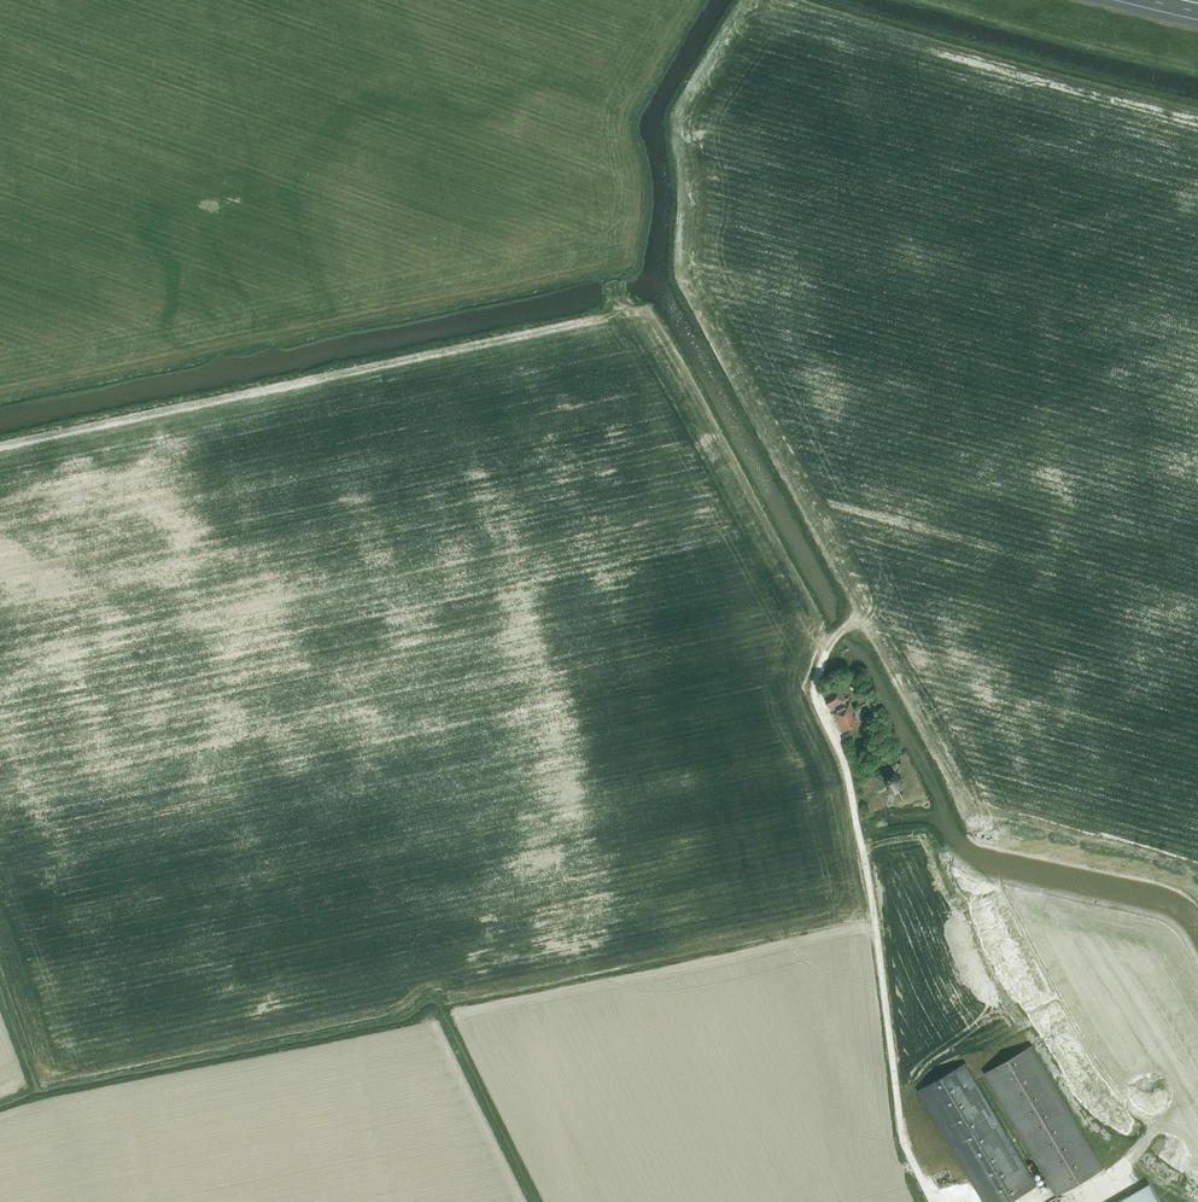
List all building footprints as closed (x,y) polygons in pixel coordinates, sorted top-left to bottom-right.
[(845,699),(840,689),(825,697),(831,707),(832,710),(844,731),(861,721),(848,698),(845,699)] [(855,694),(859,702),(866,698),(862,690),(855,694)] [(904,783),(904,781),(901,776),(900,776),(895,774),(893,775),(889,777),(888,778),(886,783),(887,785),(889,790),(890,790),(896,792),(897,792),(902,789),(902,788),(904,783)] [(1047,1069),(1032,1046),(984,1074),(998,1098),(1056,1195),(1104,1167),(1047,1069)] [(918,1091),(984,1201),(1009,1201),(1037,1185),(965,1064),(918,1091)] [(1150,1183),(1118,1201),(1161,1201),(1150,1183)]
